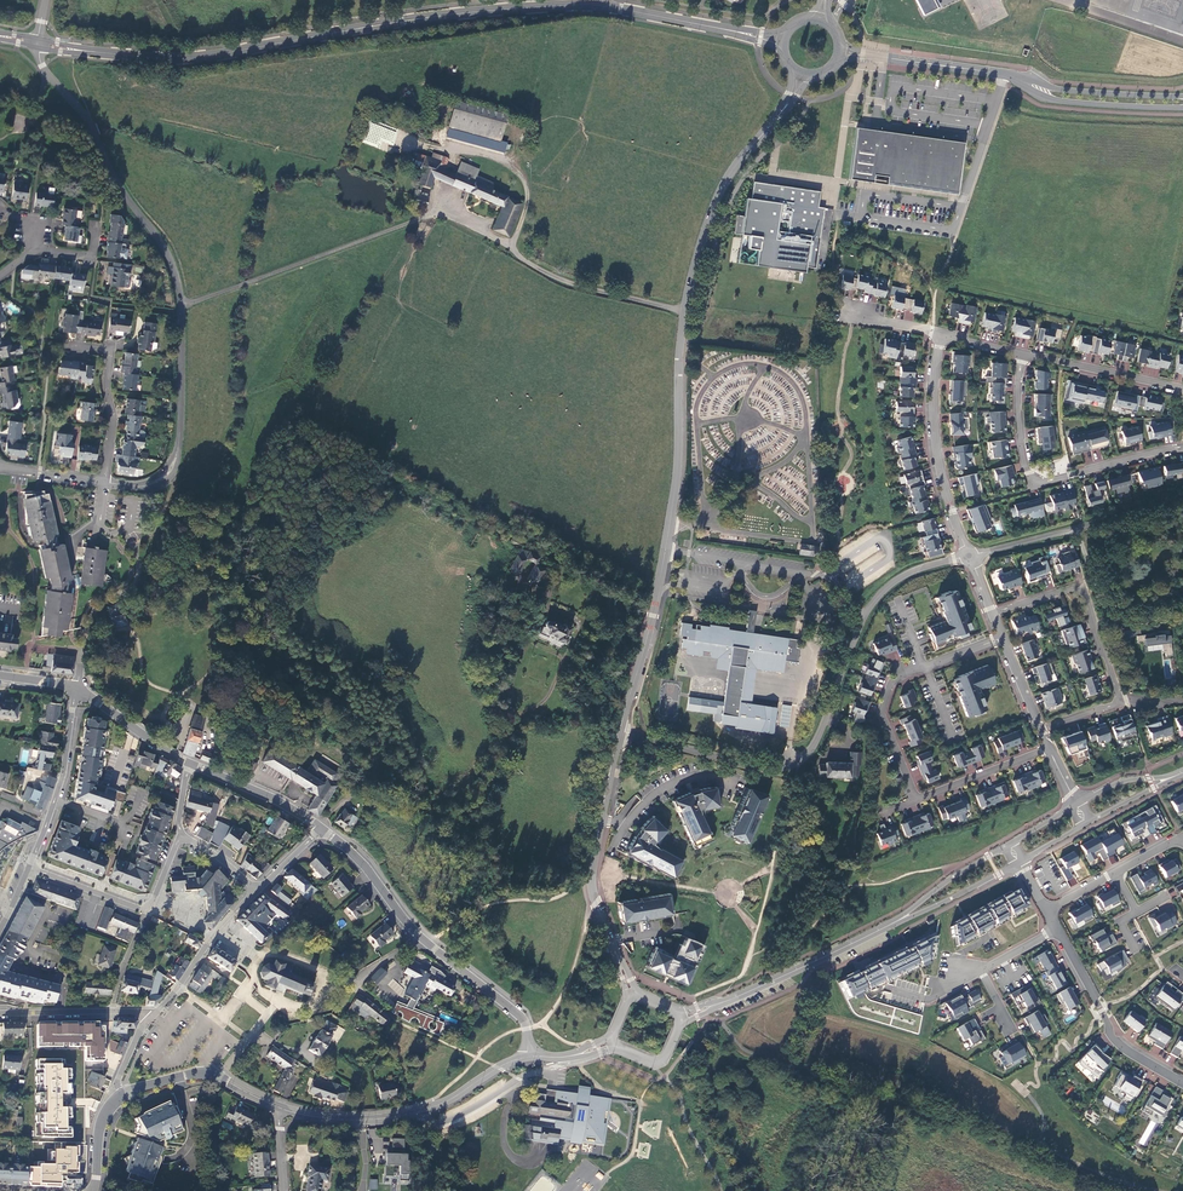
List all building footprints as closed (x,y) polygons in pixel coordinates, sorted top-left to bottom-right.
[(923,16),(940,7),(936,0),(915,0),(923,16)] [(501,141),(508,116),(456,101),(449,126),(501,141)] [(856,128),(855,137),(877,140),(878,132),(856,128)] [(877,140),(855,137),(849,180),(872,183),(873,175),(887,177),(891,177),(890,184),(954,193),(953,195),(957,195),(964,144),(878,132),(877,140)] [(414,165),(422,168),(427,156),(419,153),(414,165)] [(440,168),(445,170),(450,158),(434,153),(432,158),(442,161),(440,168)] [(495,183),(478,175),(476,180),(458,173),(457,175),(445,170),(440,168),(442,161),(432,158),(427,156),(422,168),(414,194),(416,194),(414,204),(420,206),(420,208),(422,208),(422,206),(426,207),(428,198),(419,195),(421,185),(431,188),(434,178),(503,207),(494,229),(509,236),(524,203),(493,189),(495,183)] [(476,180),(478,175),(480,169),(462,162),(458,173),(476,180)] [(14,180),(13,185),(12,197),(27,199),(28,186),(22,185),(22,181),(14,180)] [(775,187),(775,185),(754,182),(751,199),(755,200),(757,187),(766,188),(766,186),(775,187)] [(758,250),(756,266),(805,273),(806,267),(815,269),(824,208),(818,207),(820,192),(775,185),(775,187),(766,186),(766,188),(757,187),(755,200),(751,199),(746,198),(744,216),(737,215),(734,234),(741,235),(749,236),(747,249),(758,250)] [(42,193),(36,192),(34,205),(40,206),(40,205),(52,206),(53,194),(54,187),(48,187),(48,192),(47,192),(43,191),(42,193)] [(64,208),(61,224),(64,225),(78,227),(79,221),(75,220),(75,217),(76,210),(64,208)] [(119,215),(111,214),(109,222),(111,223),(109,237),(107,236),(107,241),(121,243),(127,244),(128,244),(128,240),(121,238),(123,221),(119,215)] [(78,235),(79,227),(78,227),(64,225),(64,230),(65,230),(64,240),(77,242),(78,235)] [(121,243),(107,241),(106,247),(107,247),(106,257),(119,259),(121,243)] [(53,277),(54,266),(47,265),(48,259),(43,259),(42,264),(40,264),(40,266),(32,265),(28,265),(21,270),(20,279),(30,280),(43,282),(44,276),(46,277),(46,278),(53,279),(53,277)] [(129,275),(130,264),(113,262),(112,267),(108,266),(107,274),(112,275),(111,284),(111,286),(127,288),(127,287),(128,280),(129,275)] [(70,272),(71,268),(54,266),(53,277),(69,280),(70,272)] [(69,280),(69,284),(83,287),(85,275),(75,274),(75,273),(70,272),(69,280)] [(841,279),(840,287),(850,290),(850,289),(854,290),(855,288),(857,279),(852,278),(852,277),(842,275),(841,279)] [(873,278),(858,275),(857,279),(855,288),(865,290),(864,292),(869,294),(872,282),(873,278)] [(884,297),(887,285),(877,283),(876,283),(872,282),(869,294),(874,295),(884,297)] [(894,295),(891,307),(901,310),(901,309),(906,310),(908,299),(904,298),(904,297),(894,295)] [(910,312),(920,314),(923,302),(913,299),(913,300),(908,299),(906,310),(910,311),(910,312)] [(962,323),(966,306),(951,303),(948,316),(958,318),(957,322),(962,323)] [(962,323),(967,324),(968,321),(973,322),(977,307),(966,305),(966,306),(962,323)] [(81,322),(83,311),(78,310),(77,314),(65,313),(64,316),(63,317),(62,325),(63,325),(62,331),(75,333),(76,331),(80,332),(81,322)] [(110,312),(110,316),(108,331),(114,332),(114,329),(128,331),(130,319),(116,317),(117,313),(110,312)] [(991,332),(995,315),(985,313),(982,326),(987,327),(986,331),(991,332)] [(996,333),(997,330),(1002,332),(1005,316),(995,314),(995,315),(991,332),(996,333)] [(1016,336),(1021,337),(1025,320),(1015,318),(1012,331),(1017,332),(1016,336)] [(1025,320),(1021,337),(1026,338),(1027,335),(1032,337),(1035,322),(1025,319),(1025,320)] [(154,342),(156,323),(144,321),(143,332),(140,332),(139,337),(138,337),(137,342),(138,343),(138,349),(151,350),(152,341),(154,342)] [(93,324),(81,322),(80,332),(85,332),(85,334),(90,335),(91,333),(94,333),(99,334),(101,325),(93,324)] [(1059,340),(1061,330),(1054,329),(1054,331),(1050,330),(1039,328),(1036,340),(1046,343),(1047,342),(1052,343),(1053,338),(1059,340)] [(1096,338),(1096,337),(1088,335),(1087,337),(1081,336),(1077,350),(1084,352),(1084,353),(1087,353),(1088,353),(1092,354),(1096,338)] [(1096,338),(1092,354),(1097,355),(1098,352),(1107,355),(1110,341),(1096,338)] [(8,339),(0,341),(0,355),(1,357),(13,355),(12,353),(18,352),(16,345),(10,346),(8,339)] [(892,340),(885,339),(881,353),(888,355),(888,357),(896,359),(897,353),(899,342),(895,341),(895,340),(892,339),(892,340)] [(1125,343),(1115,341),(1113,354),(1118,355),(1116,360),(1121,361),(1125,343)] [(912,357),(914,344),(904,342),(904,343),(899,342),(897,353),(902,354),(902,355),(912,357)] [(1125,343),(1121,361),(1126,362),(1127,357),(1133,358),(1135,345),(1125,343)] [(1146,366),(1151,367),(1154,352),(1140,349),(1137,362),(1146,364),(1146,366)] [(970,355),(952,351),(951,362),(953,362),(952,372),(958,372),(958,374),(961,374),(961,373),(967,373),(967,367),(969,367),(970,355)] [(136,367),(138,354),(125,352),(124,360),(122,359),(120,372),(123,373),(134,374),(135,367),(136,367)] [(1169,355),(1154,352),(1151,367),(1156,369),(1156,366),(1166,368),(1169,355)] [(1182,374),(1182,356),(1179,355),(1175,372),(1179,373),(1179,374),(1182,374)] [(79,361),(72,360),(72,362),(61,360),(60,367),(59,367),(58,374),(65,374),(65,375),(70,376),(70,378),(76,380),(77,378),(78,366),(79,361)] [(86,362),(79,361),(78,366),(77,378),(81,379),(83,382),(91,384),(93,366),(85,365),(86,362)] [(1005,377),(1005,375),(1006,364),(991,363),(991,376),(986,376),(985,382),(992,383),(1005,384),(1005,377)] [(11,386),(10,381),(14,380),(11,366),(0,368),(0,373),(2,382),(0,382),(0,388),(2,387),(11,386)] [(900,382),(915,382),(916,377),(913,377),(914,367),(900,367),(900,382)] [(1051,378),(1051,373),(1035,370),(1035,377),(1036,377),(1036,381),(1035,381),(1034,388),(1036,389),(1046,390),(1047,378),(1051,378)] [(137,379),(137,375),(134,374),(123,373),(122,383),(124,383),(123,389),(135,390),(136,385),(138,385),(139,380),(137,379)] [(965,395),(966,381),(950,380),(950,389),(952,389),(951,394),(949,394),(949,404),(955,404),(955,401),(961,401),(962,395),(965,395)] [(1082,403),(1086,384),(1077,382),(1077,385),(1074,385),(1075,382),(1068,380),(1066,387),(1067,388),(1065,398),(1071,399),(1071,401),(1082,403)] [(912,397),(913,387),(915,387),(915,382),(900,382),(899,397),(912,397)] [(997,401),(996,403),(1003,403),(1004,396),(1002,396),(1003,394),(1004,394),(1005,384),(992,383),(992,388),(990,388),(989,394),(991,394),(991,400),(997,401)] [(1086,384),(1082,403),(1088,405),(1089,400),(1097,402),(1096,406),(1103,408),(1105,397),(1103,397),(1104,391),(1100,390),(1101,387),(1086,384)] [(11,386),(2,387),(0,388),(0,394),(0,396),(2,395),(4,403),(2,403),(3,408),(7,407),(7,408),(12,407),(17,400),(17,398),(16,390),(13,391),(12,387),(11,386)] [(1137,405),(1140,396),(1129,394),(1127,394),(1127,395),(1124,394),(1125,393),(1117,391),(1114,405),(1120,406),(1120,409),(1136,412),(1137,405)] [(1051,394),(1034,394),(1034,401),(1036,401),(1036,409),(1034,409),(1034,416),(1048,416),(1049,402),(1051,402),(1051,394)] [(1148,408),(1154,409),(1162,411),(1164,403),(1160,402),(1161,398),(1150,395),(1150,398),(1140,396),(1137,405),(1143,407),(1143,409),(1148,410),(1148,408)] [(19,398),(17,398),(17,400),(12,407),(12,409),(18,409),(20,405),(19,398)] [(127,414),(128,414),(138,416),(139,410),(143,411),(144,404),(140,403),(141,401),(140,401),(140,400),(127,398),(125,414),(127,414)] [(95,403),(81,401),(80,407),(81,408),(80,419),(92,421),(94,409),(95,410),(95,403)] [(896,402),(895,412),(899,412),(913,412),(914,407),(909,407),(909,402),(896,402)] [(899,419),(899,427),(913,427),(913,420),(914,421),(914,417),(913,417),(913,412),(899,412),(899,414),(896,414),(896,419),(899,419)] [(1005,423),(1004,412),(989,412),(989,417),(986,417),(986,423),(989,423),(990,424),(990,431),(992,432),(1005,432),(1005,425),(1004,425),(1004,423),(1005,423)] [(963,413),(950,414),(950,424),(951,424),(951,427),(950,427),(950,435),(963,435),(963,433),(965,430),(968,429),(968,417),(963,418),(963,413)] [(128,414),(127,414),(125,430),(126,430),(126,434),(143,437),(144,433),(142,430),(139,430),(140,423),(141,423),(142,416),(138,416),(128,414)] [(17,438),(19,438),(22,422),(9,421),(7,437),(17,438)] [(1171,435),(1169,423),(1163,424),(1163,423),(1158,424),(1157,425),(1150,427),(1151,431),(1148,432),(1149,439),(1157,438),(1156,436),(1159,435),(1159,437),(1171,435)] [(1052,426),(1035,428),(1037,445),(1041,444),(1042,450),(1055,447),(1053,430),(1052,426)] [(1142,441),(1138,427),(1121,431),(1125,446),(1131,444),(1131,442),(1135,441),(1136,443),(1142,441)] [(1098,428),(1086,432),(1091,450),(1099,448),(1098,445),(1101,444),(1101,447),(1106,445),(1108,442),(1105,429),(1098,431),(1098,428)] [(1086,432),(1086,431),(1072,435),(1073,436),(1068,437),(1071,451),(1079,448),(1080,453),(1091,450),(1086,432)] [(71,435),(57,433),(55,445),(60,446),(59,454),(60,456),(70,457),(71,448),(73,448),(74,442),(73,440),(70,440),(71,435)] [(125,439),(123,439),(121,454),(134,456),(135,446),(138,446),(142,443),(143,437),(126,434),(125,439)] [(913,443),(911,437),(897,440),(899,447),(896,448),(897,453),(900,452),(901,455),(915,451),(913,447),(914,447),(914,443),(913,443)] [(1008,446),(1007,440),(988,442),(989,450),(992,450),(993,458),(998,457),(1000,458),(1009,457),(1008,450),(1005,450),(1005,446),(1008,446)] [(26,445),(16,443),(6,442),(5,451),(9,451),(9,453),(9,454),(17,455),(17,456),(24,457),(26,445)] [(84,446),(78,445),(76,459),(83,460),(84,460),(89,460),(90,459),(95,460),(96,454),(94,454),(95,448),(90,447),(90,445),(84,445),(84,446)] [(969,445),(952,447),(954,458),(956,458),(956,460),(954,462),(955,467),(957,469),(964,468),(964,467),(970,466),(969,459),(971,458),(969,445)] [(903,470),(916,466),(914,457),(916,456),(915,451),(901,455),(899,455),(903,470)] [(133,461),(134,456),(121,454),(120,459),(118,459),(117,463),(118,464),(117,471),(121,472),(121,473),(126,473),(126,475),(133,476),(134,468),(137,469),(138,462),(133,461)] [(1166,479),(1172,478),(1171,475),(1176,474),(1180,473),(1181,473),(1180,468),(1182,468),(1182,463),(1163,466),(1164,475),(1166,475),(1166,479)] [(1011,465),(993,469),(996,480),(999,480),(1001,487),(1014,484),(1012,475),(1014,475),(1011,465)] [(1161,484),(1157,467),(1137,472),(1140,482),(1147,482),(1147,488),(1161,484)] [(916,472),(903,475),(906,485),(908,484),(923,480),(922,475),(917,477),(916,472)] [(976,473),(958,478),(960,486),(961,485),(962,490),(961,491),(963,498),(972,495),(971,494),(977,492),(975,484),(979,484),(976,473)] [(1128,485),(1125,475),(1107,480),(1109,489),(1114,488),(1116,495),(1123,493),(1123,494),(1130,492),(1128,485)] [(908,484),(912,499),(925,495),(922,486),(924,485),(923,480),(908,484)] [(1089,505),(1102,502),(1099,492),(1101,492),(1102,497),(1107,496),(1103,481),(1094,483),(1096,490),(1092,491),(1090,485),(1084,486),(1089,505)] [(1075,505),(1071,490),(1062,492),(1058,493),(1049,496),(1053,510),(1063,508),(1064,511),(1072,509),(1071,506),(1075,505)] [(43,494),(33,496),(33,494),(24,494),(24,498),(24,506),(25,508),(25,524),(28,524),(32,541),(41,540),(43,547),(43,548),(40,549),(40,550),(39,551),(45,580),(47,579),(49,579),(51,587),(49,591),(47,590),(41,635),(47,635),(66,631),(71,595),(73,595),(74,590),(77,590),(80,591),(80,589),(81,589),(93,587),(102,588),(103,584),(113,582),(112,577),(110,575),(109,574),(107,573),(105,573),(106,561),(107,549),(87,546),(87,545),(88,541),(83,541),(83,546),(85,546),(83,561),(81,575),(79,577),(78,574),(75,575),(72,577),(73,580),(72,580),(68,567),(67,561),(66,560),(63,545),(61,546),(60,544),(57,545),(57,544),(55,537),(57,536),(55,528),(55,527),(52,516),(52,514),(51,508),(47,493),(43,494)] [(913,506),(915,514),(929,510),(927,503),(928,503),(927,499),(926,500),(925,495),(912,499),(911,499),(912,502),(909,502),(910,507),(913,506)] [(1044,513),(1040,498),(1031,501),(1032,502),(1027,503),(1026,502),(1014,505),(1014,508),(1010,509),(1013,517),(1017,516),(1030,513),(1032,518),(1040,516),(1039,515),(1044,513)] [(985,505),(966,509),(970,518),(971,518),(974,524),(972,525),(975,533),(982,530),(982,531),(985,530),(985,529),(990,527),(986,518),(989,517),(985,505)] [(936,528),(933,518),(921,521),(923,531),(924,531),(925,536),(936,533),(935,528),(936,528)] [(926,551),(940,548),(938,541),(939,541),(938,537),(937,537),(936,533),(925,536),(920,537),(922,545),(924,545),(926,551)] [(520,548),(521,548),(524,542),(513,537),(510,543),(520,548)] [(818,556),(819,547),(801,545),(800,554),(818,556)] [(538,583),(547,565),(543,563),(541,567),(538,565),(539,563),(537,562),(540,557),(528,550),(527,551),(521,548),(520,548),(509,568),(510,568),(518,573),(526,560),(528,559),(530,560),(532,561),(534,562),(535,564),(528,578),(530,579),(538,583)] [(1079,565),(1074,549),(1062,553),(1063,556),(1057,558),(1059,563),(1055,564),(1058,572),(1079,565)] [(1050,575),(1044,556),(1038,558),(1039,560),(1031,562),(1032,565),(1024,567),(1025,572),(1026,575),(1029,582),(1034,580),(1039,578),(1050,575)] [(1021,584),(1016,569),(1010,571),(1011,573),(1004,575),(1002,574),(998,575),(997,577),(1000,588),(1002,589),(1007,588),(1007,587),(1010,586),(1010,588),(1021,584)] [(964,632),(970,630),(966,621),(965,621),(964,617),(965,616),(954,591),(949,593),(948,591),(940,595),(940,596),(935,598),(944,621),(927,628),(929,633),(928,634),(931,642),(932,642),(934,647),(943,643),(942,640),(956,635),(957,638),(966,635),(964,632)] [(127,623),(121,601),(108,607),(114,627),(127,623)] [(1066,615),(1063,605),(1052,609),(1053,612),(1044,615),(1046,622),(1055,618),(1058,626),(1065,624),(1062,616),(1066,615)] [(1039,630),(1035,615),(1026,618),(1025,617),(1021,618),(1021,619),(1019,620),(1019,619),(1012,621),(1016,634),(1026,631),(1028,632),(1033,630),(1035,631),(1039,630)] [(565,643),(572,627),(564,623),(563,625),(555,621),(554,623),(552,622),(551,621),(550,620),(548,620),(547,621),(546,622),(545,624),(546,626),(544,626),(540,634),(548,637),(549,634),(557,638),(557,640),(565,643)] [(686,641),(683,640),(682,648),(687,648),(687,649),(686,656),(702,658),(703,651),(706,651),(711,652),(710,659),(718,661),(719,653),(730,655),(728,670),(723,703),(700,699),(698,713),(714,715),(712,722),(720,723),(720,725),(735,728),(734,730),(745,732),(771,736),(776,708),(751,704),(751,700),(740,698),(744,667),(756,669),(783,673),(785,661),(798,663),(801,648),(797,648),(798,640),(758,634),(751,633),(746,632),(745,637),(739,636),(740,631),(738,631),(728,629),(729,627),(710,625),(710,627),(701,625),(700,632),(691,630),(692,624),(682,623),(680,637),(687,638),(686,641)] [(1079,624),(1061,630),(1065,644),(1068,643),(1070,648),(1085,642),(1079,624)] [(1126,637),(1132,636),(1131,630),(1119,631),(1120,642),(1127,641),(1126,637)] [(1152,635),(1136,636),(1137,642),(1143,642),(1144,646),(1169,643),(1169,630),(1152,631),(1152,635)] [(1,632),(0,632),(0,649),(9,650),(9,649),(10,647),(12,647),(15,647),(16,644),(16,641),(16,638),(11,638),(11,634),(1,632)] [(877,640),(878,642),(873,644),(877,656),(882,654),(883,656),(897,651),(893,640),(890,641),(888,636),(877,640)] [(1032,640),(1021,644),(1024,654),(1025,656),(1027,662),(1032,660),(1032,659),(1038,657),(1036,651),(1038,650),(1036,644),(1034,644),(1032,640)] [(1088,649),(1071,655),(1074,663),(1076,664),(1079,673),(1093,668),(1090,660),(1091,660),(1088,649)] [(717,671),(727,672),(730,655),(719,653),(718,661),(717,671)] [(51,671),(72,674),(74,657),(53,655),(51,671)] [(1038,675),(1034,676),(1036,684),(1043,682),(1044,684),(1052,682),(1049,675),(1053,674),(1050,662),(1031,668),(1033,674),(1037,672),(1038,675)] [(865,679),(876,683),(878,678),(876,678),(879,669),(867,665),(864,674),(866,675),(865,679)] [(958,677),(959,679),(953,682),(966,717),(972,715),(973,716),(981,713),(980,711),(985,709),(978,691),(995,684),(988,665),(958,677)] [(756,669),(744,667),(740,698),(751,700),(756,669)] [(1084,679),(1089,695),(1102,691),(1100,685),(1098,686),(1097,681),(1098,681),(1096,675),(1084,679)] [(875,688),(876,683),(865,679),(863,684),(861,683),(858,693),(870,696),(873,687),(875,688)] [(1056,688),(1041,693),(1046,707),(1053,705),(1054,709),(1061,706),(1062,704),(1059,695),(1060,695),(1058,690),(1057,691),(1056,688)] [(913,705),(913,703),(917,701),(913,690),(908,691),(909,693),(900,697),(904,708),(913,705)] [(0,702),(0,716),(14,718),(15,711),(17,711),(18,704),(13,703),(14,701),(5,699),(5,702),(0,702)] [(857,704),(855,703),(852,712),(863,716),(866,707),(868,708),(870,703),(858,699),(857,704)] [(57,724),(60,704),(48,703),(45,722),(57,724)] [(318,709),(311,705),(309,707),(314,717),(318,709)] [(194,713),(182,752),(193,756),(201,729),(205,716),(194,713)] [(788,726),(790,715),(781,713),(779,724),(788,726)] [(1137,739),(1129,714),(1109,721),(1111,727),(1111,726),(1114,736),(1119,735),(1121,742),(1137,739)] [(1166,715),(1157,718),(1158,722),(1156,723),(1155,722),(1145,726),(1147,731),(1149,732),(1151,739),(1162,736),(1164,737),(1172,734),(1166,715)] [(1182,730),(1182,715),(1175,718),(1179,730),(1182,729),(1182,730)] [(907,733),(918,728),(915,719),(912,720),(911,716),(899,721),(901,725),(903,725),(907,733)] [(92,719),(87,718),(87,724),(87,727),(85,727),(77,779),(95,784),(96,776),(98,776),(103,742),(103,739),(106,740),(107,730),(103,730),(105,721),(101,720),(100,720),(101,718),(92,717),(92,719)] [(1110,740),(1104,723),(1098,725),(1099,727),(1096,729),(1095,726),(1086,729),(1090,741),(1096,739),(1097,742),(1104,740),(1104,742),(1110,740)] [(922,737),(918,728),(907,733),(910,742),(908,742),(910,747),(921,743),(920,738),(922,737)] [(1006,735),(1011,747),(1020,743),(1025,741),(1020,730),(1016,732),(1015,732),(1006,735)] [(53,746),(62,748),(63,742),(52,739),(52,734),(40,731),(38,744),(53,746)] [(1088,756),(1080,731),(1060,737),(1063,743),(1065,743),(1066,746),(1065,747),(1069,754),(1075,752),(1077,760),(1088,756)] [(1011,747),(1006,735),(997,738),(998,741),(993,742),(998,754),(1003,752),(1002,750),(1011,747)] [(30,768),(49,771),(50,765),(44,763),(45,757),(52,758),(53,746),(38,744),(35,766),(31,765),(30,768)] [(330,752),(343,760),(348,752),(335,744),(330,752)] [(967,753),(971,764),(976,762),(975,760),(984,757),(980,745),(971,749),(971,751),(967,753)] [(289,778),(297,766),(270,749),(262,761),(265,763),(267,765),(287,777),(289,778)] [(143,752),(138,750),(133,767),(145,771),(146,767),(156,769),(159,759),(157,759),(154,758),(155,754),(144,751),(143,752)] [(211,763),(215,756),(204,751),(200,759),(211,763)] [(861,755),(861,752),(850,752),(849,762),(826,762),(826,765),(819,765),(819,776),(850,777),(851,777),(858,777),(859,765),(864,765),(864,755),(861,755)] [(920,771),(931,766),(930,762),(932,761),(928,752),(917,757),(920,765),(918,766),(920,771)] [(971,764),(967,753),(962,754),(961,752),(952,756),(957,767),(966,764),(966,766),(971,764)] [(156,769),(155,772),(165,779),(168,775),(169,773),(176,777),(182,769),(170,760),(169,761),(160,756),(159,759),(156,769)] [(256,765),(247,759),(237,775),(238,775),(247,779),(256,765)] [(306,772),(297,766),(289,778),(290,779),(290,778),(305,787),(304,788),(310,792),(311,791),(316,794),(308,808),(312,810),(311,812),(318,816),(329,797),(337,785),(336,784),(332,782),(337,773),(314,759),(306,772)] [(931,766),(920,771),(922,776),(924,775),(928,784),(939,779),(935,770),(933,771),(931,766)] [(1036,770),(1026,774),(1030,786),(1032,789),(1041,785),(1040,783),(1045,781),(1040,770),(1036,772),(1036,770)] [(9,774),(0,772),(0,787),(4,788),(9,774)] [(1030,786),(1026,774),(1021,776),(1022,778),(1013,781),(1018,793),(1027,789),(1026,788),(1030,786)] [(38,790),(41,791),(36,804),(34,809),(38,810),(39,809),(43,811),(55,779),(47,775),(47,776),(43,776),(42,778),(41,778),(38,787),(39,787),(38,790)] [(31,777),(25,776),(23,784),(23,786),(29,787),(31,777)] [(95,784),(77,779),(70,799),(110,813),(117,791),(95,784)] [(999,784),(989,788),(995,804),(1004,800),(1003,798),(1008,796),(1004,785),(1000,786),(999,784)] [(201,788),(191,785),(190,790),(196,791),(195,797),(200,799),(200,798),(202,790),(201,790),(201,788)] [(29,787),(24,799),(36,804),(41,791),(38,790),(29,787)] [(693,841),(697,848),(714,840),(710,832),(709,833),(707,828),(708,828),(703,816),(702,816),(699,811),(702,810),(711,809),(711,807),(720,805),(717,787),(712,788),(712,787),(699,789),(699,791),(697,791),(696,791),(695,791),(694,792),(690,793),(690,792),(674,799),(678,808),(677,808),(680,817),(682,816),(686,824),(684,825),(692,841),(693,841)] [(159,791),(158,794),(162,795),(178,802),(178,796),(161,788),(159,791)] [(995,804),(989,788),(979,792),(980,794),(976,796),(980,807),(985,805),(986,807),(995,804)] [(732,828),(728,836),(734,839),(734,837),(742,841),(742,842),(748,845),(760,818),(758,817),(760,813),(761,814),(767,801),(764,800),(767,794),(751,789),(747,797),(744,796),(740,804),(743,806),(743,807),(742,809),(743,810),(742,812),(738,810),(730,827),(732,828)] [(196,791),(190,790),(186,806),(198,810),(200,799),(195,797),(196,791)] [(13,802),(15,797),(1,791),(0,795),(0,797),(13,802)] [(1170,802),(1176,813),(1182,809),(1182,795),(1170,802)] [(213,798),(210,797),(208,801),(202,799),(201,799),(200,799),(198,810),(209,813),(212,802),(213,798)] [(961,801),(952,805),(957,816),(966,812),(965,811),(970,809),(965,797),(960,799),(961,801)] [(139,844),(135,853),(136,853),(141,856),(149,858),(154,860),(163,834),(164,834),(174,807),(156,801),(153,809),(151,809),(148,818),(149,818),(146,827),(145,826),(142,835),(140,835),(137,843),(139,844)] [(219,804),(212,802),(209,813),(206,825),(215,828),(218,822),(215,820),(219,804)] [(957,816),(952,805),(944,808),(943,806),(938,808),(943,820),(947,818),(948,820),(957,816)] [(1158,813),(1154,806),(1138,815),(1149,836),(1155,832),(1153,829),(1159,825),(1163,822),(1160,816),(1158,816),(1157,814),(1158,813)] [(350,826),(357,817),(345,809),(341,814),(340,814),(335,822),(344,828),(347,824),(350,826)] [(924,813),(914,817),(920,833),(929,829),(928,827),(933,825),(929,814),(925,815),(924,813)] [(288,823),(276,815),(267,830),(278,837),(288,823)] [(1138,815),(1133,818),(1135,822),(1126,827),(1130,833),(1127,835),(1131,841),(1138,837),(1137,836),(1141,834),(1143,839),(1149,836),(1138,815)] [(683,860),(660,847),(659,848),(654,845),(655,842),(656,843),(662,836),(660,835),(666,828),(653,816),(650,819),(650,818),(640,828),(641,829),(640,830),(639,831),(639,832),(639,833),(636,836),(635,836),(627,851),(635,855),(633,858),(649,866),(651,864),(655,866),(653,869),(657,871),(658,870),(666,874),(667,872),(674,876),(678,869),(677,868),(680,862),(681,863),(683,860)] [(2,848),(10,843),(16,838),(30,833),(39,829),(22,821),(21,824),(15,821),(9,817),(7,823),(1,820),(0,821),(0,848),(2,848)] [(920,833),(914,817),(904,821),(905,823),(901,825),(905,836),(910,834),(911,836),(920,833)] [(79,827),(62,821),(55,839),(54,838),(49,853),(52,855),(51,858),(65,863),(65,862),(101,875),(107,858),(99,854),(99,853),(90,850),(90,851),(74,846),(77,837),(76,836),(79,827)] [(228,827),(218,822),(215,828),(214,831),(214,832),(213,834),(210,843),(219,847),(223,838),(225,836),(225,834),(228,827)] [(898,841),(896,836),(899,835),(895,825),(881,830),(882,832),(877,834),(881,846),(887,843),(887,845),(898,841)] [(201,827),(196,836),(209,844),(210,843),(213,834),(201,827)] [(241,834),(231,827),(225,836),(223,838),(239,849),(242,845),(249,835),(244,831),(241,834)] [(1086,855),(1085,858),(1088,863),(1096,859),(1095,856),(1098,854),(1102,861),(1108,859),(1096,838),(1081,846),(1086,855)] [(1078,863),(1072,852),(1059,859),(1064,867),(1060,868),(1067,881),(1072,878),(1067,869),(1078,863)] [(267,870),(270,865),(264,861),(261,864),(248,854),(241,866),(245,870),(247,869),(252,874),(251,875),(257,880),(260,875),(265,868),(267,870)] [(332,869),(319,855),(310,864),(323,878),(332,869)] [(1108,857),(1110,864),(1118,862),(1116,855),(1108,857)] [(140,859),(137,858),(135,864),(126,861),(125,863),(116,860),(110,878),(127,884),(127,885),(141,890),(143,887),(146,888),(151,874),(150,874),(154,864),(147,862),(140,859)] [(1164,862),(1158,865),(1165,878),(1171,875),(1171,876),(1177,873),(1177,872),(1181,870),(1175,859),(1171,861),(1171,860),(1168,862),(1168,863),(1165,865),(1164,862)] [(170,878),(170,883),(172,883),(173,893),(199,890),(200,892),(203,894),(206,897),(207,897),(209,916),(204,922),(207,924),(217,924),(235,900),(228,894),(225,897),(224,896),(225,895),(223,893),(222,894),(220,894),(219,892),(229,881),(216,871),(212,876),(206,871),(200,879),(195,879),(194,867),(182,868),(183,877),(183,879),(175,880),(175,877),(170,878)] [(293,867),(284,876),(307,900),(317,890),(293,867)] [(1153,886),(1158,884),(1150,870),(1143,873),(1145,876),(1139,879),(1136,874),(1129,878),(1137,892),(1151,884),(1153,886)] [(342,897),(353,888),(348,883),(347,884),(341,876),(331,885),(342,897)] [(36,882),(31,895),(57,904),(62,892),(36,882)] [(1174,888),(1177,893),(1180,891),(1182,896),(1182,883),(1174,888)] [(277,885),(271,891),(277,896),(289,906),(291,904),(295,908),(297,906),(299,903),(290,896),(290,897),(282,890),(282,889),(277,885)] [(1010,892),(955,921),(954,924),(953,926),(953,936),(955,936),(955,949),(989,931),(988,928),(996,924),(997,926),(1010,919),(1009,917),(1028,907),(1019,890),(1011,894),(1010,892)] [(1112,907),(1119,903),(1112,891),(1104,895),(1103,894),(1096,897),(1099,902),(1096,904),(1100,910),(1110,904),(1112,907)] [(62,892),(57,904),(66,908),(71,895),(62,892)] [(669,893),(640,898),(640,900),(636,901),(636,899),(623,901),(623,904),(618,904),(620,921),(626,920),(626,923),(639,920),(639,919),(641,918),(642,918),(643,917),(645,916),(646,919),(664,916),(664,914),(673,912),(669,893)] [(247,910),(237,920),(259,941),(261,943),(265,939),(267,941),(277,933),(274,930),(272,932),(265,926),(276,914),(285,921),(289,915),(288,912),(269,899),(268,899),(264,894),(263,894),(247,910)] [(314,894),(305,902),(313,911),(322,903),(319,899),(314,894)] [(71,895),(66,908),(76,911),(80,898),(71,895)] [(370,906),(362,896),(348,908),(357,919),(362,915),(361,913),(370,906)] [(19,908),(6,933),(26,939),(27,940),(43,909),(42,908),(36,905),(32,902),(26,899),(24,902),(23,904),(22,904),(21,906),(21,905),(19,908)] [(1084,924),(1093,919),(1086,905),(1077,910),(1076,909),(1068,914),(1071,918),(1070,919),(1073,925),(1082,921),(1084,924)] [(113,910),(104,908),(98,928),(107,931),(110,923),(110,924),(120,928),(116,938),(128,943),(138,925),(114,914),(113,915),(112,915),(113,910)] [(1153,915),(1148,918),(1153,928),(1156,926),(1159,932),(1165,929),(1166,930),(1176,924),(1169,910),(1163,913),(1163,914),(1155,919),(1153,915)] [(207,924),(204,922),(202,924),(210,931),(217,924),(207,924)] [(392,934),(385,924),(371,936),(381,947),(385,943),(384,941),(392,934)] [(280,925),(274,930),(277,933),(277,934),(283,929),(280,925)] [(1101,930),(1089,937),(1093,945),(1094,944),(1097,950),(1098,949),(1100,953),(1117,943),(1112,935),(1106,938),(1101,930)] [(856,971),(836,981),(850,1010),(852,1013),(854,1015),(857,1017),(859,1018),(917,1035),(921,1016),(870,1000),(868,999),(866,997),(865,995),(864,993),(932,961),(937,932),(909,945),(911,948),(904,951),(903,949),(862,968),(864,971),(857,974),(856,971)] [(0,945),(0,957),(13,960),(15,961),(19,954),(21,955),(23,951),(21,949),(26,939),(6,933),(0,945)] [(198,948),(202,941),(189,934),(185,942),(198,949),(198,948)] [(654,948),(646,965),(655,968),(654,971),(662,975),(663,972),(671,975),(670,978),(678,982),(679,979),(687,983),(704,945),(699,942),(691,938),(691,939),(686,937),(677,958),(671,956),(671,954),(663,950),(662,952),(654,948)] [(110,969),(115,951),(104,947),(98,965),(110,969)] [(218,965),(225,955),(214,948),(208,958),(218,965)] [(1047,951),(1036,957),(1042,969),(1045,967),(1047,971),(1056,966),(1051,957),(1047,951)] [(1121,952),(1096,965),(1100,972),(1106,969),(1109,975),(1115,972),(1116,974),(1126,966),(1125,964),(1127,963),(1121,952)] [(236,963),(225,955),(218,965),(230,973),(231,972),(233,969),(236,963)] [(0,957),(0,995),(16,999),(16,998),(35,1003),(55,1003),(60,986),(6,973),(6,972),(13,960),(0,957)] [(180,957),(174,966),(183,972),(189,963),(188,962),(180,957)] [(309,996),(313,986),(313,985),(314,984),(314,983),(313,982),(312,982),(311,981),(310,982),(309,982),(309,983),(308,983),(308,982),(306,981),(306,979),(305,979),(304,980),(303,980),(303,979),(299,977),(299,978),(290,974),(292,968),(275,961),(273,966),(268,965),(263,967),(261,972),(262,979),(266,981),(264,986),(281,993),(283,988),(297,993),(297,996),(299,997),(300,994),(301,995),(302,993),(309,996)] [(411,999),(407,1006),(397,1002),(392,1013),(394,1015),(395,1014),(396,1013),(397,1013),(398,1013),(399,1013),(401,1013),(401,1014),(402,1016),(402,1017),(401,1019),(409,1024),(411,1020),(412,1019),(413,1019),(414,1019),(415,1019),(417,1020),(418,1021),(418,1023),(419,1024),(419,1026),(418,1028),(438,1037),(444,1024),(438,1021),(439,1019),(413,1009),(425,987),(434,991),(436,989),(450,997),(455,988),(442,981),(443,978),(431,971),(432,970),(421,964),(421,965),(414,961),(411,966),(408,965),(404,973),(414,978),(404,996),(411,999)] [(237,968),(240,965),(236,963),(233,969),(241,974),(241,973),(243,974),(244,972),(237,968)] [(219,975),(203,965),(192,981),(193,982),(205,990),(212,978),(216,980),(219,975)] [(177,981),(183,972),(174,966),(169,975),(177,981)] [(1062,976),(1056,966),(1044,973),(1047,977),(1048,977),(1055,990),(1066,984),(1063,978),(1061,978),(1060,977),(1062,976)] [(387,974),(381,968),(370,979),(376,985),(387,974)] [(162,974),(157,971),(153,981),(150,991),(149,995),(146,995),(146,997),(145,1006),(154,1006),(162,997),(156,996),(160,981),(162,974)] [(162,974),(160,981),(166,986),(170,980),(162,974)] [(129,975),(125,975),(121,991),(136,995),(138,988),(150,991),(153,981),(129,975)] [(223,988),(227,981),(222,978),(218,984),(223,987),(223,988)] [(388,985),(399,995),(404,989),(393,979),(388,985)] [(111,996),(112,985),(104,985),(104,983),(96,982),(96,985),(86,984),(85,993),(111,996)] [(197,993),(202,995),(205,990),(193,982),(189,987),(197,993)] [(1035,1008),(1041,1004),(1032,988),(1027,991),(1024,987),(1030,984),(1010,995),(1012,999),(1017,997),(1020,1002),(1022,1001),(1026,1008),(1033,1004),(1035,1008)] [(1182,997),(1182,995),(1177,990),(1174,994),(1169,990),(1163,986),(1156,996),(1168,1006),(1167,1008),(1172,1011),(1182,997)] [(1063,1003),(1067,1011),(1077,1005),(1079,1008),(1078,1005),(1068,988),(1055,995),(1060,1005),(1063,1003)] [(981,1001),(975,991),(967,995),(968,997),(962,1001),(959,996),(944,1004),(949,1013),(948,1014),(952,1021),(973,1009),(972,1006),(981,1001)] [(359,995),(353,1003),(351,1007),(357,1011),(366,1019),(371,1016),(371,1017),(374,1019),(379,1024),(380,1024),(383,1026),(384,1026),(386,1027),(389,1021),(389,1020),(388,1019),(387,1018),(386,1017),(382,1013),(377,1009),(366,999),(362,997),(359,995)] [(1168,1006),(1156,996),(1154,998),(1167,1008),(1168,1006)] [(1037,1012),(1023,1019),(1027,1026),(1030,1025),(1031,1028),(1030,1028),(1034,1034),(1038,1032),(1039,1033),(1043,1038),(1050,1035),(1045,1027),(1043,1024),(1047,1022),(1044,1015),(1040,1018),(1037,1012)] [(1147,1021),(1141,1016),(1139,1019),(1130,1012),(1123,1022),(1137,1033),(1147,1021)] [(117,1024),(113,1023),(111,1033),(115,1033),(126,1034),(127,1029),(134,1030),(138,1022),(137,1020),(118,1019),(117,1024)] [(978,1029),(973,1020),(956,1029),(963,1041),(967,1039),(971,1046),(979,1041),(980,1044),(985,1041),(980,1031),(978,1032),(977,1030),(978,1029)] [(330,1037),(337,1027),(326,1021),(320,1030),(323,1032),(324,1031),(329,1033),(328,1035),(330,1037)] [(3,1037),(13,1037),(13,1023),(3,1023),(3,1037)] [(22,1036),(23,1023),(13,1023),(13,1037),(22,1036)] [(100,1023),(38,1023),(38,1025),(37,1025),(37,1047),(79,1047),(79,1044),(85,1044),(85,1047),(86,1047),(86,1059),(93,1059),(93,1062),(105,1062),(105,1027),(100,1027),(100,1023)] [(1171,1033),(1156,1024),(1147,1038),(1158,1044),(1157,1047),(1162,1050),(1171,1033)] [(326,1044),(330,1037),(328,1035),(329,1033),(324,1031),(323,1032),(320,1030),(316,1037),(315,1037),(312,1042),(312,1043),(308,1050),(318,1057),(322,1049),(323,1049),(327,1044),(326,1044)] [(382,1037),(378,1046),(380,1048),(382,1050),(387,1040),(382,1037)] [(1180,1037),(1170,1054),(1177,1058),(1181,1051),(1182,1052),(1182,1039),(1180,1037)] [(127,1044),(120,1041),(115,1053),(122,1056),(127,1044)] [(998,1059),(1004,1070),(1005,1070),(1018,1062),(1017,1061),(1025,1057),(1017,1042),(999,1052),(1002,1057),(998,1059)] [(1095,1044),(1075,1065),(1076,1064),(1083,1070),(1084,1070),(1090,1074),(1089,1074),(1097,1080),(1111,1060),(1103,1054),(1101,1056),(1099,1054),(1101,1053),(1102,1051),(1095,1044)] [(290,1059),(273,1047),(266,1056),(284,1069),(273,1090),(274,1091),(276,1092),(280,1094),(282,1091),(284,1092),(288,1084),(287,1083),(286,1082),(297,1062),(291,1058),(290,1059)] [(21,1058),(4,1056),(3,1070),(20,1071),(21,1058)] [(42,1124),(42,1135),(71,1135),(71,1129),(67,1129),(67,1119),(72,1119),(71,1109),(62,1109),(62,1095),(71,1095),(71,1085),(67,1085),(67,1080),(71,1080),(71,1070),(62,1070),(62,1066),(61,1066),(61,1060),(39,1061),(39,1070),(44,1070),(44,1075),(39,1075),(39,1085),(44,1085),(44,1094),(39,1094),(39,1104),(42,1104),(42,1109),(44,1109),(44,1114),(39,1114),(39,1124),(42,1124)] [(321,1069),(318,1075),(327,1079),(330,1075),(321,1069)] [(1130,1102),(1142,1080),(1134,1075),(1132,1079),(1129,1078),(1130,1077),(1121,1072),(1117,1079),(1118,1080),(1114,1086),(1121,1090),(1120,1092),(1125,1095),(1123,1099),(1130,1102)] [(101,1087),(105,1079),(96,1074),(92,1082),(90,1086),(99,1090),(101,1087)] [(320,1100),(321,1097),(334,1102),(335,1100),(344,1103),(348,1092),(348,1091),(339,1088),(340,1086),(332,1083),(331,1086),(315,1080),(314,1083),(312,1082),(308,1093),(312,1094),(314,1095),(313,1097),(320,1100)] [(393,1085),(378,1087),(381,1100),(386,1100),(386,1098),(395,1097),(393,1085)] [(577,1094),(577,1097),(588,1098),(588,1095),(589,1088),(578,1086),(577,1094)] [(1155,1087),(1141,1112),(1150,1116),(1152,1112),(1160,1116),(1164,1110),(1167,1111),(1170,1106),(1173,1100),(1171,1098),(1167,1095),(1165,1098),(1162,1096),(1164,1092),(1155,1087)] [(604,1110),(607,1111),(608,1099),(588,1095),(588,1098),(577,1097),(577,1094),(564,1092),(558,1091),(556,1104),(544,1102),(545,1095),(536,1093),(535,1100),(533,1107),(529,1107),(528,1113),(540,1114),(539,1122),(528,1120),(527,1126),(524,1125),(523,1132),(526,1132),(525,1138),(532,1140),(533,1133),(540,1134),(539,1137),(557,1140),(558,1135),(570,1137),(569,1142),(581,1144),(582,1139),(585,1139),(586,1136),(595,1137),(594,1141),(602,1142),(605,1124),(602,1123),(604,1110)] [(158,1140),(160,1139),(158,1135),(162,1133),(164,1137),(165,1140),(167,1140),(168,1140),(170,1139),(170,1138),(171,1137),(170,1137),(169,1135),(173,1133),(177,1134),(182,1131),(177,1120),(180,1119),(174,1107),(171,1108),(168,1101),(164,1104),(163,1107),(161,1108),(160,1106),(156,1107),(155,1111),(153,1112),(148,1114),(147,1112),(147,1113),(135,1119),(139,1128),(137,1135),(157,1142),(157,1141),(158,1140)] [(253,1116),(237,1107),(236,1110),(230,1106),(225,1116),(231,1119),(247,1127),(253,1116)] [(1084,1117),(1095,1123),(1100,1115),(1089,1109),(1084,1117)] [(153,1146),(153,1145),(153,1144),(152,1143),(150,1142),(149,1142),(148,1142),(147,1142),(148,1142),(148,1143),(137,1139),(135,1143),(130,1156),(126,1158),(126,1159),(127,1159),(131,1167),(128,1168),(132,1178),(131,1181),(141,1184),(142,1181),(152,1185),(154,1179),(152,1179),(155,1171),(157,1172),(157,1171),(154,1170),(155,1169),(162,1148),(158,1147),(156,1151),(151,1149),(153,1145),(153,1146)] [(405,1139),(393,1139),(392,1154),(387,1154),(386,1176),(393,1176),(394,1166),(400,1167),(399,1181),(408,1182),(409,1161),(407,1161),(407,1155),(404,1154),(405,1139)] [(29,1166),(29,1167),(27,1186),(43,1187),(66,1188),(66,1184),(66,1176),(77,1176),(77,1173),(79,1173),(80,1145),(77,1145),(77,1142),(65,1142),(65,1148),(61,1148),(62,1142),(54,1142),(54,1149),(48,1149),(48,1160),(55,1160),(55,1163),(44,1163),(44,1161),(34,1162),(34,1166),(29,1166)] [(268,1177),(267,1153),(254,1154),(255,1177),(268,1177)] [(16,1185),(27,1186),(29,1167),(24,1167),(24,1165),(14,1164),(14,1167),(7,1166),(7,1164),(0,1163),(0,1184),(16,1185)] [(309,1166),(307,1178),(309,1179),(309,1181),(308,1181),(306,1190),(320,1190),(322,1181),(327,1182),(330,1170),(309,1166)] [(598,1171),(595,1176),(601,1180),(604,1175),(598,1171)] [(77,1176),(66,1176),(66,1184),(81,1184),(80,1176),(77,1176)] [(377,1179),(369,1179),(367,1189),(376,1189),(377,1179)]
